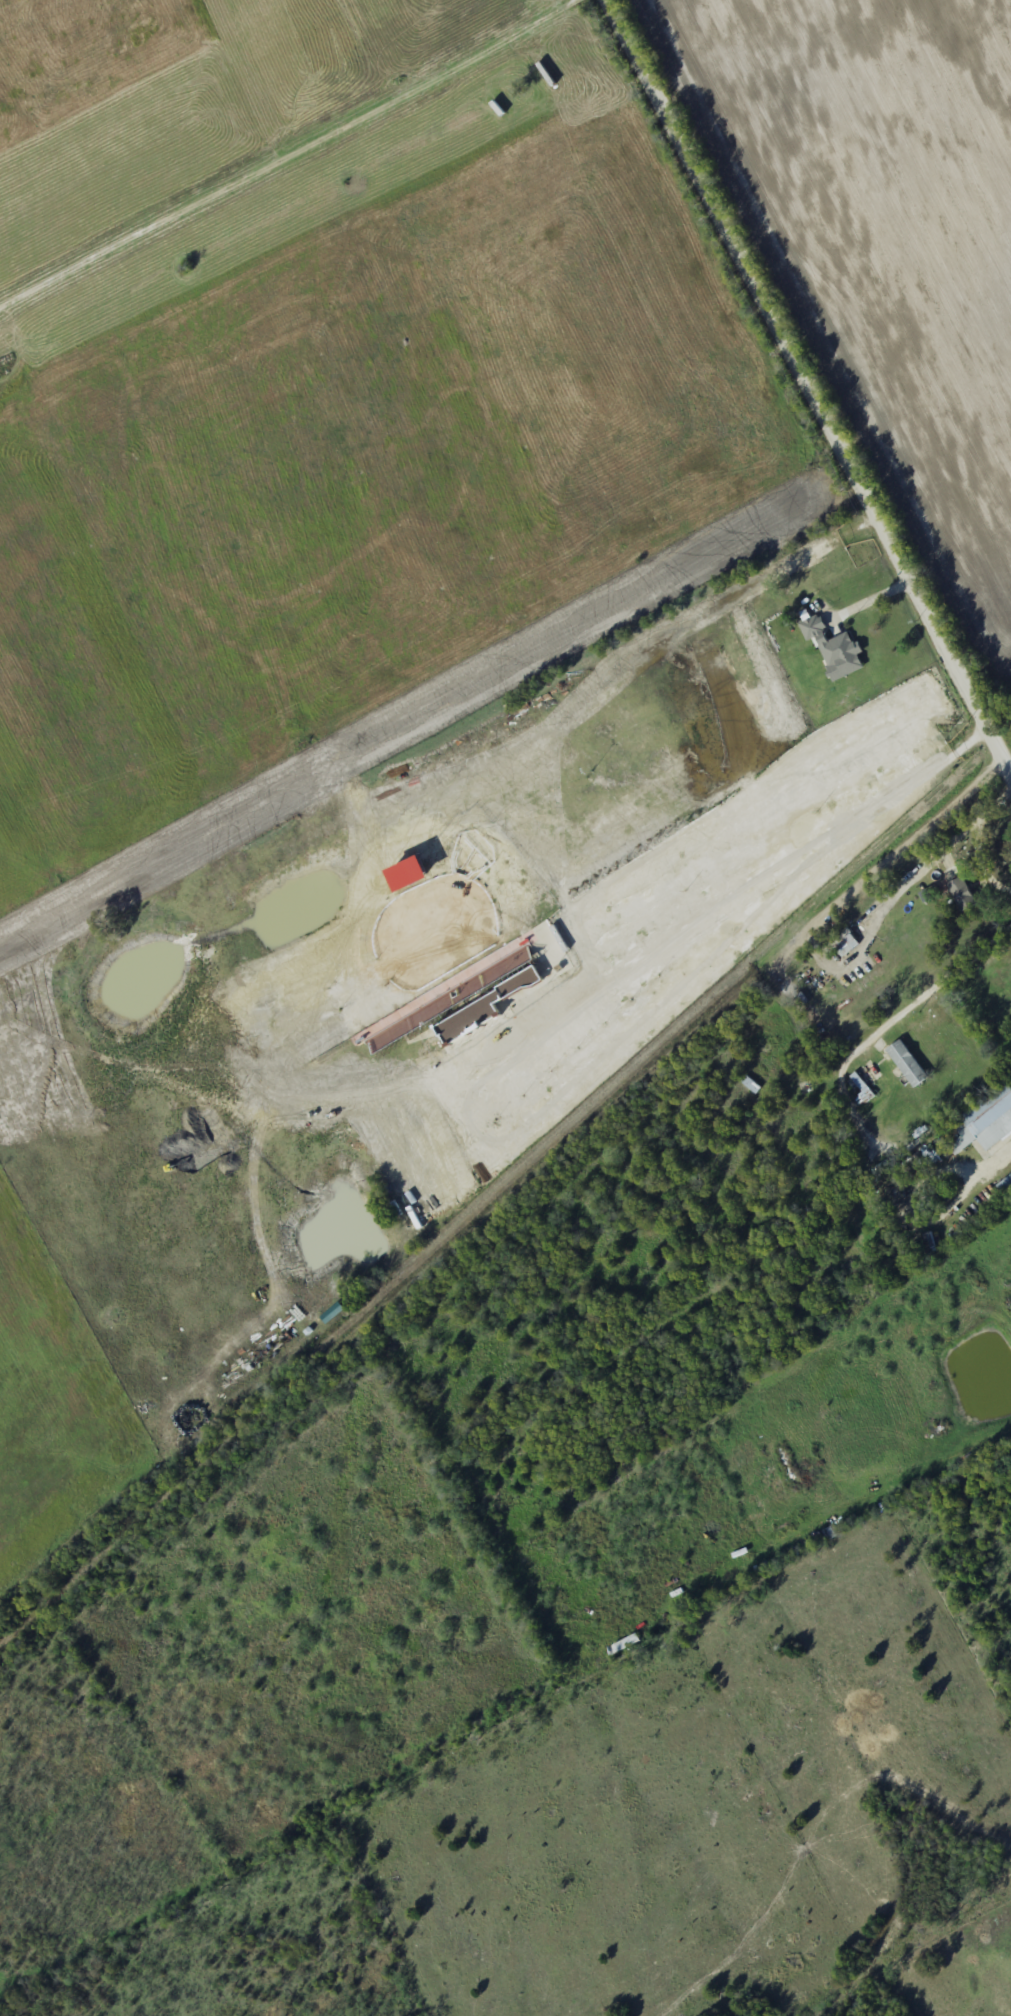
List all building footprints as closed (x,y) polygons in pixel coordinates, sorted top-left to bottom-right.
[(806,641),(825,635),(819,618),(800,624),(806,641)] [(818,646),(828,670),(837,666),(842,678),(866,669),(851,632),(818,646)] [(963,913),(978,905),(963,877),(948,886),(963,913)] [(472,985),(479,997),(507,981),(499,969),(472,985)] [(440,1035),(447,1048),(503,1018),(496,1005),(440,1035)] [(918,1077),(923,1074),(907,1053),(903,1057),(918,1077)] [(746,1070),(765,1082),(769,1076),(750,1064),(746,1070)] [(1008,1082),(960,1117),(967,1125),(958,1132),(962,1138),(950,1147),(957,1157),(976,1143),(984,1154),(1010,1135),(1010,1086),(1008,1082)] [(1005,1197),(1010,1193),(1010,1177),(998,1187),(1005,1197)] [(835,1535),(830,1530),(824,1537),(829,1542),(835,1535)] [(606,1649),(610,1657),(641,1642),(637,1634),(606,1649)]
